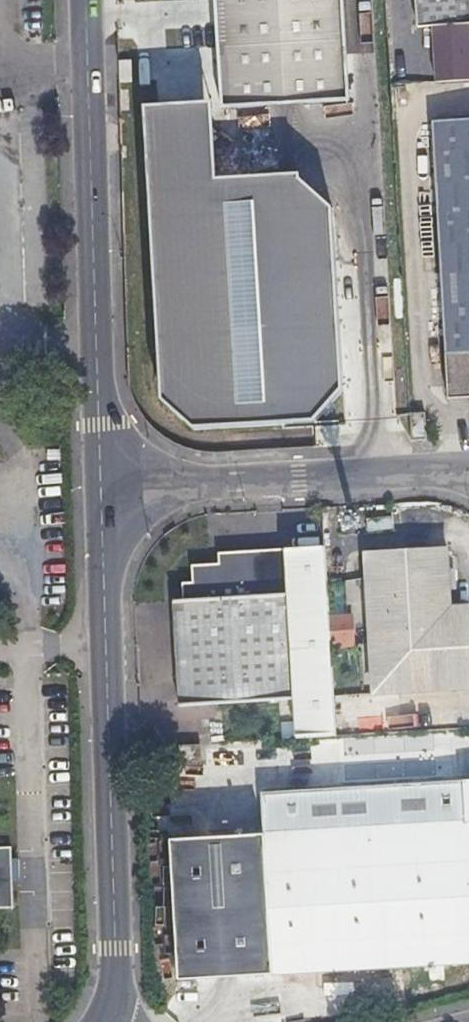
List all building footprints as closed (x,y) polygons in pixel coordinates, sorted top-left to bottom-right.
[(162,36),(166,112),(221,108),(222,104),(350,98),(344,0),(160,0),(162,36)] [(419,28),(468,24),(468,0),(417,0),(419,28)] [(433,122),(451,399),(468,398),(468,120),(433,122)] [(172,405),(240,403),(308,402),(308,398),(312,398),(311,378),(307,378),(300,222),(216,227),(216,223),(188,224),(188,229),(166,230),(172,405)] [(410,399),(411,420),(412,441),(425,440),(422,399),(410,399)] [(185,580),(185,588),(186,597),(178,598),(183,702),(296,695),(286,547),(221,550),(221,561),(194,563),(195,579),(185,580)] [(426,690),(468,687),(468,606),(452,607),(449,549),(368,553),(377,692),(426,690)] [(350,616),(328,616),(328,647),(350,647),(350,616)] [(203,763),(203,753),(203,743),(162,746),(163,765),(203,763)] [(468,978),(468,796),(260,809),(263,853),(172,859),(181,997),(281,991),(281,1001),(364,996),(363,986),(468,978)] [(2,943),(1,909),(20,908),(18,845),(0,846),(0,943),(2,943)]
